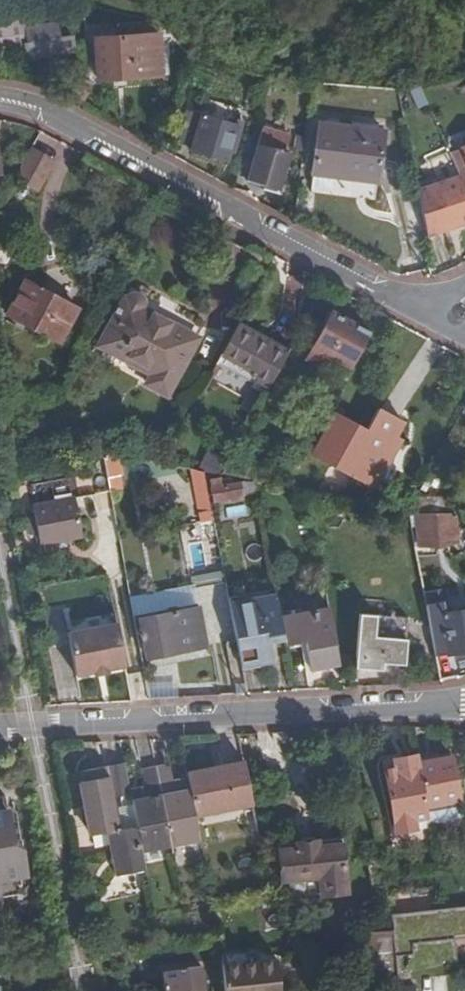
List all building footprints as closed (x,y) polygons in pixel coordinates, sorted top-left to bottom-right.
[(28,51),(24,28),(27,28),(25,18),(0,22),(0,55),(28,51)] [(60,23),(27,28),(24,28),(28,51),(29,59),(76,52),(74,36),(62,38),(60,23)] [(99,34),(100,78),(164,77),(163,33),(99,34)] [(194,111),(185,143),(197,146),(195,153),(228,163),(231,150),(237,152),(246,123),(241,122),(242,118),(230,115),(228,121),(194,111)] [(319,123),(316,172),(318,172),(334,173),(382,177),(385,127),(319,123)] [(257,129),(247,183),(261,186),(260,191),(277,194),(285,152),(281,151),(285,134),(257,129)] [(464,146),(454,151),(463,171),(464,170),(464,148),(464,146)] [(54,162),(30,149),(14,179),(38,192),(54,162)] [(433,236),(452,227),(450,224),(457,220),(463,222),(464,221),(464,174),(463,171),(442,185),(421,191),(433,236)] [(334,173),(318,172),(317,194),(333,195),(334,173)] [(75,308),(24,279),(5,313),(56,342),(75,308)] [(154,369),(151,374),(146,384),(166,395),(196,339),(141,309),(142,305),(141,302),(138,299),(135,298),(132,298),(129,299),(127,300),(124,299),(102,340),(154,369)] [(367,334),(327,312),(301,363),(324,359),(347,370),(367,334)] [(249,377),(268,387),(290,347),(239,320),(221,353),(253,371),(249,377)] [(98,345),(151,374),(154,369),(102,340),(98,345)] [(333,415),(311,455),(341,471),(337,478),(343,482),(347,474),(355,478),(359,471),(354,467),(360,457),(357,455),(361,448),(380,459),(399,423),(375,410),(366,427),(372,430),(369,434),(333,415)] [(250,449),(238,443),(234,452),(246,458),(250,449)] [(225,464),(227,462),(204,451),(195,470),(207,473),(219,475),(225,464)] [(116,454),(101,457),(105,478),(120,475),(116,454)] [(245,469),(225,464),(219,475),(243,480),(245,469)] [(263,473),(245,469),(243,480),(258,483),(261,484),(263,473)] [(193,470),(198,503),(212,501),(207,473),(195,470),(193,470)] [(122,487),(120,475),(105,478),(107,489),(122,487)] [(216,505),(260,497),(258,486),(243,484),(231,487),(230,482),(225,482),(225,479),(213,481),(216,505)] [(313,485),(312,493),(317,494),(340,498),(356,501),(358,493),(350,492),(351,487),(340,485),(339,490),(313,485)] [(31,501),(38,540),(81,532),(74,493),(31,501)] [(451,495),(415,493),(414,511),(417,511),(451,512),(451,495)] [(356,513),(358,502),(356,501),(340,498),(339,504),(348,505),(347,511),(356,513)] [(200,515),(214,514),(212,501),(198,503),(200,515)] [(450,522),(451,512),(417,511),(417,520),(450,522)] [(449,546),(450,522),(417,520),(416,532),(430,532),(430,545),(449,546)] [(205,638),(231,636),(229,584),(202,586),(205,638)] [(131,598),(133,613),(197,604),(195,589),(131,598)] [(276,592),(230,600),(242,669),(273,664),(270,643),(285,641),(281,617),(276,592)] [(197,606),(139,616),(146,656),(204,646),(197,606)] [(310,671),(340,666),(330,608),(281,617),(285,641),(285,643),(305,639),(310,671)] [(425,617),(438,680),(440,679),(459,675),(455,653),(464,651),(464,609),(425,617)] [(49,632),(56,674),(73,671),(91,668),(106,665),(98,623),(49,632)] [(408,630),(361,626),(356,678),(382,680),(382,673),(404,674),(408,630)] [(387,763),(397,834),(418,831),(417,820),(431,818),(430,810),(461,805),(456,763),(423,767),(421,758),(387,763)] [(228,809),(248,805),(240,761),(220,765),(222,773),(213,775),(212,771),(185,776),(186,779),(188,793),(191,810),(214,806),(214,802),(226,800),(228,809)] [(112,799),(130,796),(129,789),(124,764),(82,771),(84,781),(79,782),(89,837),(107,834),(114,877),(144,872),(140,851),(136,828),(118,831),(112,799)] [(140,851),(197,841),(192,815),(191,810),(188,793),(183,794),(180,780),(173,782),(171,766),(142,771),(145,786),(135,788),(137,801),(131,802),(136,828),(140,851)] [(135,788),(129,789),(130,796),(131,802),(137,801),(135,788)] [(0,798),(0,898),(22,895),(26,887),(17,827),(8,828),(6,811),(4,798),(0,798)] [(192,815),(228,809),(226,800),(214,802),(214,806),(191,810),(192,815)] [(14,813),(6,811),(8,828),(17,827),(14,813)] [(380,820),(372,822),(377,842),(385,840),(380,820)] [(340,836),(274,843),(278,881),(284,881),(286,887),(291,893),(300,892),(302,888),(303,879),(318,877),(320,894),(345,891),(340,836)] [(388,936),(391,935),(395,973),(453,963),(450,940),(464,938),(464,906),(385,918),(388,936)] [(395,983),(395,982),(395,973),(391,935),(388,936),(367,938),(370,975),(395,983)] [(96,936),(90,938),(93,949),(99,947),(96,936)] [(252,950),(217,954),(219,964),(253,960),(252,950)] [(217,964),(220,990),(277,990),(273,958),(253,960),(219,964),(217,964)] [(160,990),(200,990),(198,967),(158,970),(160,990)]
